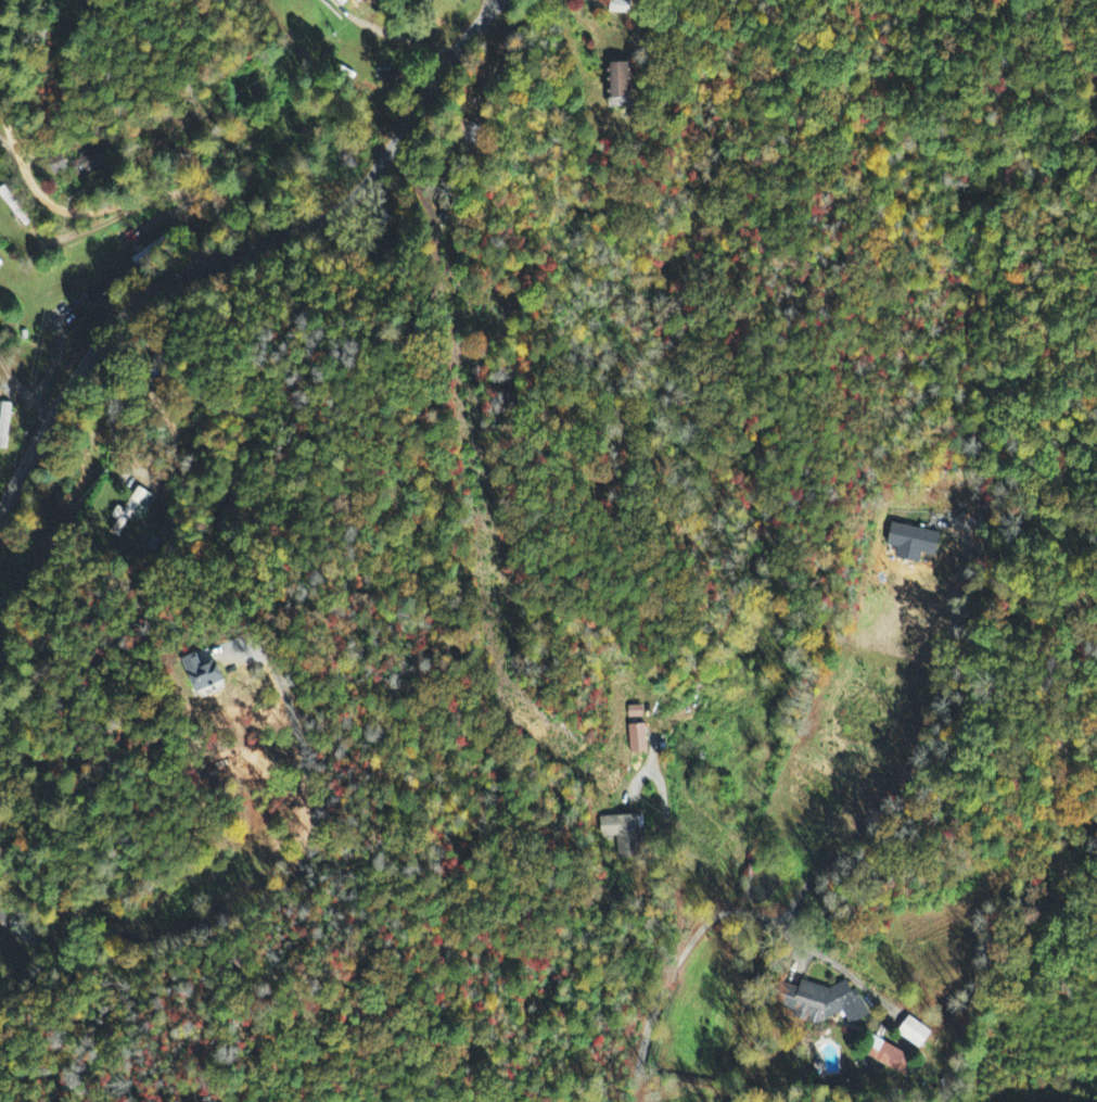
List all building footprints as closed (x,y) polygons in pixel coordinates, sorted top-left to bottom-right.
[(610,14),(630,14),(631,1),(610,1),(610,14)] [(631,64),(611,64),(612,108),(632,108),(631,64)] [(71,159),(74,172),(105,165),(102,151),(71,159)] [(68,169),(62,158),(49,165),(54,175),(68,169)] [(6,451),(13,405),(3,403),(0,424),(0,450),(6,451)] [(156,498),(138,488),(126,511),(118,507),(112,518),(117,521),(110,534),(120,539),(132,517),(142,523),(156,498)] [(939,556),(943,534),(886,525),(883,545),(900,548),(898,560),(923,564),(924,554),(939,556)] [(199,694),(227,683),(219,664),(206,669),(200,656),(186,661),(199,694)] [(643,719),(643,707),(628,707),(628,719),(643,719)] [(630,754),(648,754),(647,726),(629,727),(630,754)] [(603,839),(637,838),(636,817),(602,818),(603,839)] [(832,990),(804,982),(795,1015),(806,1018),(808,1023),(818,1026),(846,1014),(851,1027),(871,1019),(859,993),(852,991),(849,982),(832,990)] [(932,1032),(909,1018),(897,1036),(921,1051),(932,1032)] [(867,1056),(903,1078),(914,1060),(877,1038),(867,1056)]
